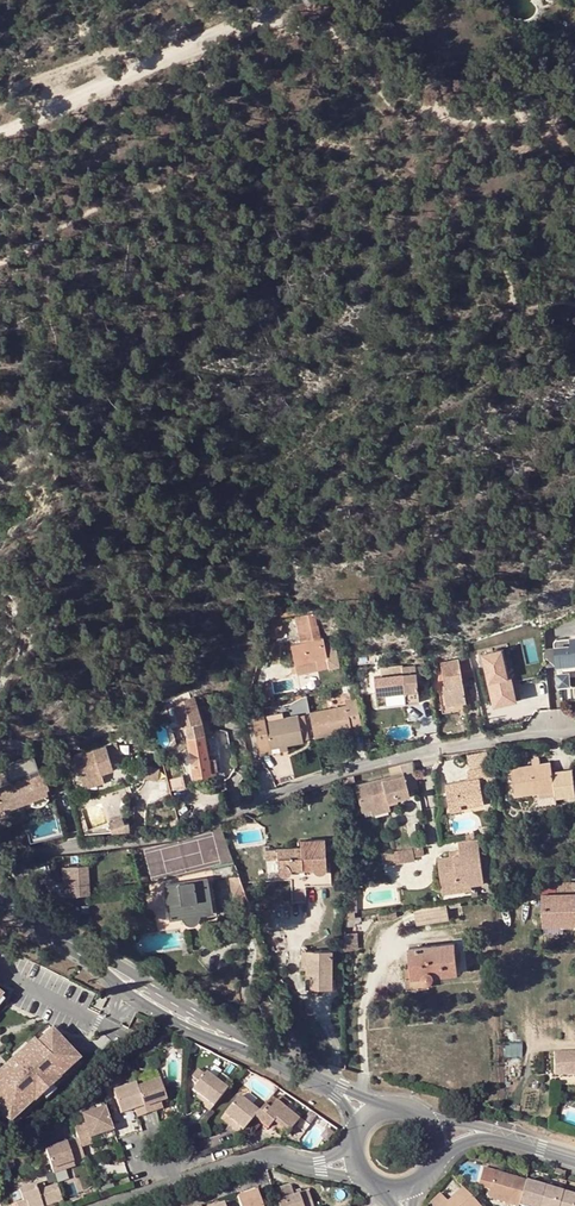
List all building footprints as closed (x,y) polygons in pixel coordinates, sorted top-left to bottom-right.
[(299,643),(289,645),(293,665),(295,672),(296,675),(327,668),(327,669),(338,666),(334,646),(324,648),(322,638),(319,638),(313,614),(293,618),(299,643)] [(555,665),(574,663),(574,637),(554,639),(553,642),(553,647),(555,665)] [(493,705),(526,698),(520,671),(508,674),(502,646),(481,651),(493,705)] [(544,648),(545,666),(555,665),(553,647),(544,648)] [(472,668),(470,658),(439,663),(442,681),(443,687),(441,688),(444,707),(464,703),(461,685),(456,686),(455,678),(460,678),(473,675),(472,668)] [(374,677),(375,685),(416,681),(414,666),(401,668),(401,666),(379,668),(380,676),(374,677)] [(568,673),(556,674),(557,686),(569,684),(568,673)] [(416,681),(375,685),(376,705),(418,700),(416,681)] [(261,683),(262,700),(269,698),(266,682),(261,683)] [(197,695),(174,702),(181,727),(185,725),(193,775),(221,771),(215,734),(208,735),(206,720),(204,720),(197,695)] [(304,715),(311,739),(329,734),(329,733),(346,728),(345,727),(362,723),(357,698),(339,701),(339,698),(327,700),(329,709),(304,715)] [(271,758),(270,752),(302,743),(302,740),(307,738),(301,720),(296,722),(295,719),(262,728),(260,721),(248,725),(260,761),(271,758)] [(329,734),(329,736),(363,729),(362,723),(355,725),(345,727),(346,728),(329,733),(329,734)] [(143,730),(139,735),(146,739),(150,735),(143,730)] [(118,750),(77,761),(84,792),(104,787),(102,779),(115,775),(114,770),(123,767),(118,750)] [(59,757),(62,766),(72,763),(68,753),(59,757)] [(7,780),(36,772),(31,754),(2,762),(7,780)] [(361,812),(369,810),(388,804),(397,802),(396,799),(408,796),(406,789),(417,786),(413,766),(412,758),(399,762),(401,769),(402,772),(354,785),(361,812)] [(532,766),(511,769),(514,795),(533,792),(535,807),(556,804),(555,798),(574,795),(574,788),(573,770),(552,772),(551,764),(540,765),(532,766)] [(144,766),(142,779),(156,782),(158,769),(144,766)] [(450,810),(462,808),(460,804),(482,800),(480,784),(479,779),(495,777),(495,767),(467,771),(468,781),(446,784),(450,810)] [(40,776),(39,772),(0,786),(0,806),(3,806),(4,809),(31,800),(32,805),(36,806),(40,805),(40,804),(44,802),(47,799),(43,796),(47,795),(45,790),(40,776)] [(340,779),(342,786),(353,783),(351,775),(340,779)] [(460,804),(462,808),(483,804),(482,800),(460,804)] [(388,804),(369,810),(371,814),(388,810),(388,804)] [(107,821),(110,831),(128,830),(127,822),(123,823),(121,816),(107,821)] [(303,869),(304,885),(330,883),(328,861),(325,862),(323,838),(307,839),(307,842),(299,843),(299,847),(275,848),(276,859),(276,868),(278,872),(279,874),(281,875),(284,876),(286,875),(289,874),(290,872),(291,870),(291,869),(291,868),(291,867),(309,866),(310,869),(303,869)] [(457,855),(449,856),(437,859),(441,885),(456,882),(457,887),(471,885),(483,883),(476,838),(455,843),(457,851),(457,855)] [(423,846),(412,848),(414,857),(424,855),(423,846)] [(265,859),(276,859),(275,848),(264,850),(265,859)] [(412,848),(381,853),(383,866),(414,861),(414,857),(412,848)] [(99,864),(80,867),(84,897),(103,895),(99,864)] [(241,882),(234,864),(216,868),(218,878),(227,876),(231,894),(244,891),(241,882)] [(80,867),(75,868),(79,898),(84,897),(80,867)] [(206,878),(165,884),(170,917),(181,914),(183,918),(185,920),(187,921),(191,921),(194,919),(196,916),(197,912),(210,910),(206,878)] [(456,882),(441,885),(442,893),(472,888),(471,885),(457,887),(456,882)] [(555,884),(554,893),(543,894),(543,923),(574,923),(574,883),(555,884)] [(346,889),(346,918),(353,918),(353,911),(356,912),(355,889),(346,889)] [(460,903),(461,907),(469,906),(467,899),(460,900),(460,903)] [(446,902),(422,906),(412,908),(415,925),(448,919),(447,906),(446,902)] [(376,914),(377,921),(395,918),(394,911),(376,914)] [(342,920),(342,928),(354,926),(353,918),(342,920)] [(342,937),(342,951),(357,950),(356,933),(342,934),(342,937)] [(408,948),(409,966),(412,978),(421,977),(422,980),(424,982),(426,983),(428,983),(431,983),(433,981),(435,978),(435,975),(457,974),(453,943),(408,948)] [(305,951),(305,969),(305,989),(331,988),(330,950),(305,951)] [(412,978),(409,966),(404,966),(406,989),(428,988),(428,983),(426,983),(424,982),(422,980),(421,977),(412,978)] [(51,1032),(49,1029),(35,1042),(38,1045),(51,1032)] [(35,1042),(0,1074),(0,1105),(13,1120),(33,1101),(35,1103),(58,1081),(57,1080),(78,1061),(51,1032),(38,1045),(35,1042)] [(552,1053),(553,1076),(574,1076),(574,1053),(552,1053)] [(209,1114),(226,1092),(223,1089),(208,1078),(198,1069),(192,1077),(199,1083),(191,1093),(196,1097),(204,1103),(202,1105),(200,1108),(209,1114)] [(208,1078),(223,1089),(228,1082),(214,1071),(208,1078)] [(137,1088),(147,1116),(156,1113),(154,1106),(160,1104),(167,1102),(160,1082),(137,1088)] [(137,1120),(147,1116),(137,1088),(136,1085),(113,1093),(120,1115),(134,1111),(136,1117),(137,1120)] [(274,1093),(270,1099),(279,1106),(284,1100),(274,1093)] [(194,1099),(202,1105),(204,1103),(196,1097),(194,1099)] [(231,1131),(238,1138),(253,1119),(258,1113),(238,1098),(222,1117),(234,1127),(232,1130),(231,1131)] [(279,1106),(270,1099),(258,1113),(253,1119),(267,1130),(272,1125),(296,1143),(307,1128),(279,1106)] [(154,1106),(156,1113),(163,1111),(160,1104),(154,1106)] [(83,1123),(73,1127),(79,1141),(81,1148),(92,1144),(91,1141),(113,1133),(106,1111),(81,1119),(83,1123)] [(122,1121),(136,1117),(134,1111),(120,1115),(122,1121)] [(219,1121),(232,1130),(234,1127),(222,1117),(219,1121)] [(272,1125),(268,1129),(278,1137),(282,1133),(272,1125)] [(44,1153),(50,1166),(53,1176),(67,1171),(65,1166),(73,1164),(85,1159),(81,1148),(79,1141),(44,1153)] [(523,1179),(492,1170),(485,1197),(514,1205),(516,1205),(523,1179)] [(523,1179),(516,1205),(521,1205),(536,1205),(542,1185),(523,1179)] [(542,1185),(536,1205),(556,1205),(561,1191),(542,1185)] [(63,1203),(57,1186),(46,1190),(44,1186),(37,1189),(36,1187),(20,1193),(22,1201),(16,1203),(17,1205),(55,1205),(63,1203)] [(277,1205),(312,1205),(308,1194),(301,1196),(294,1198),(294,1194),(292,1191),(287,1188),(273,1192),(277,1205)] [(461,1188),(446,1202),(444,1200),(437,1205),(478,1205),(461,1188)] [(561,1191),(556,1205),(574,1205),(574,1195),(561,1191)] [(238,1199),(240,1205),(261,1205),(257,1194),(238,1199)] [(431,1205),(437,1205),(444,1200),(438,1194),(428,1203),(431,1205)]
